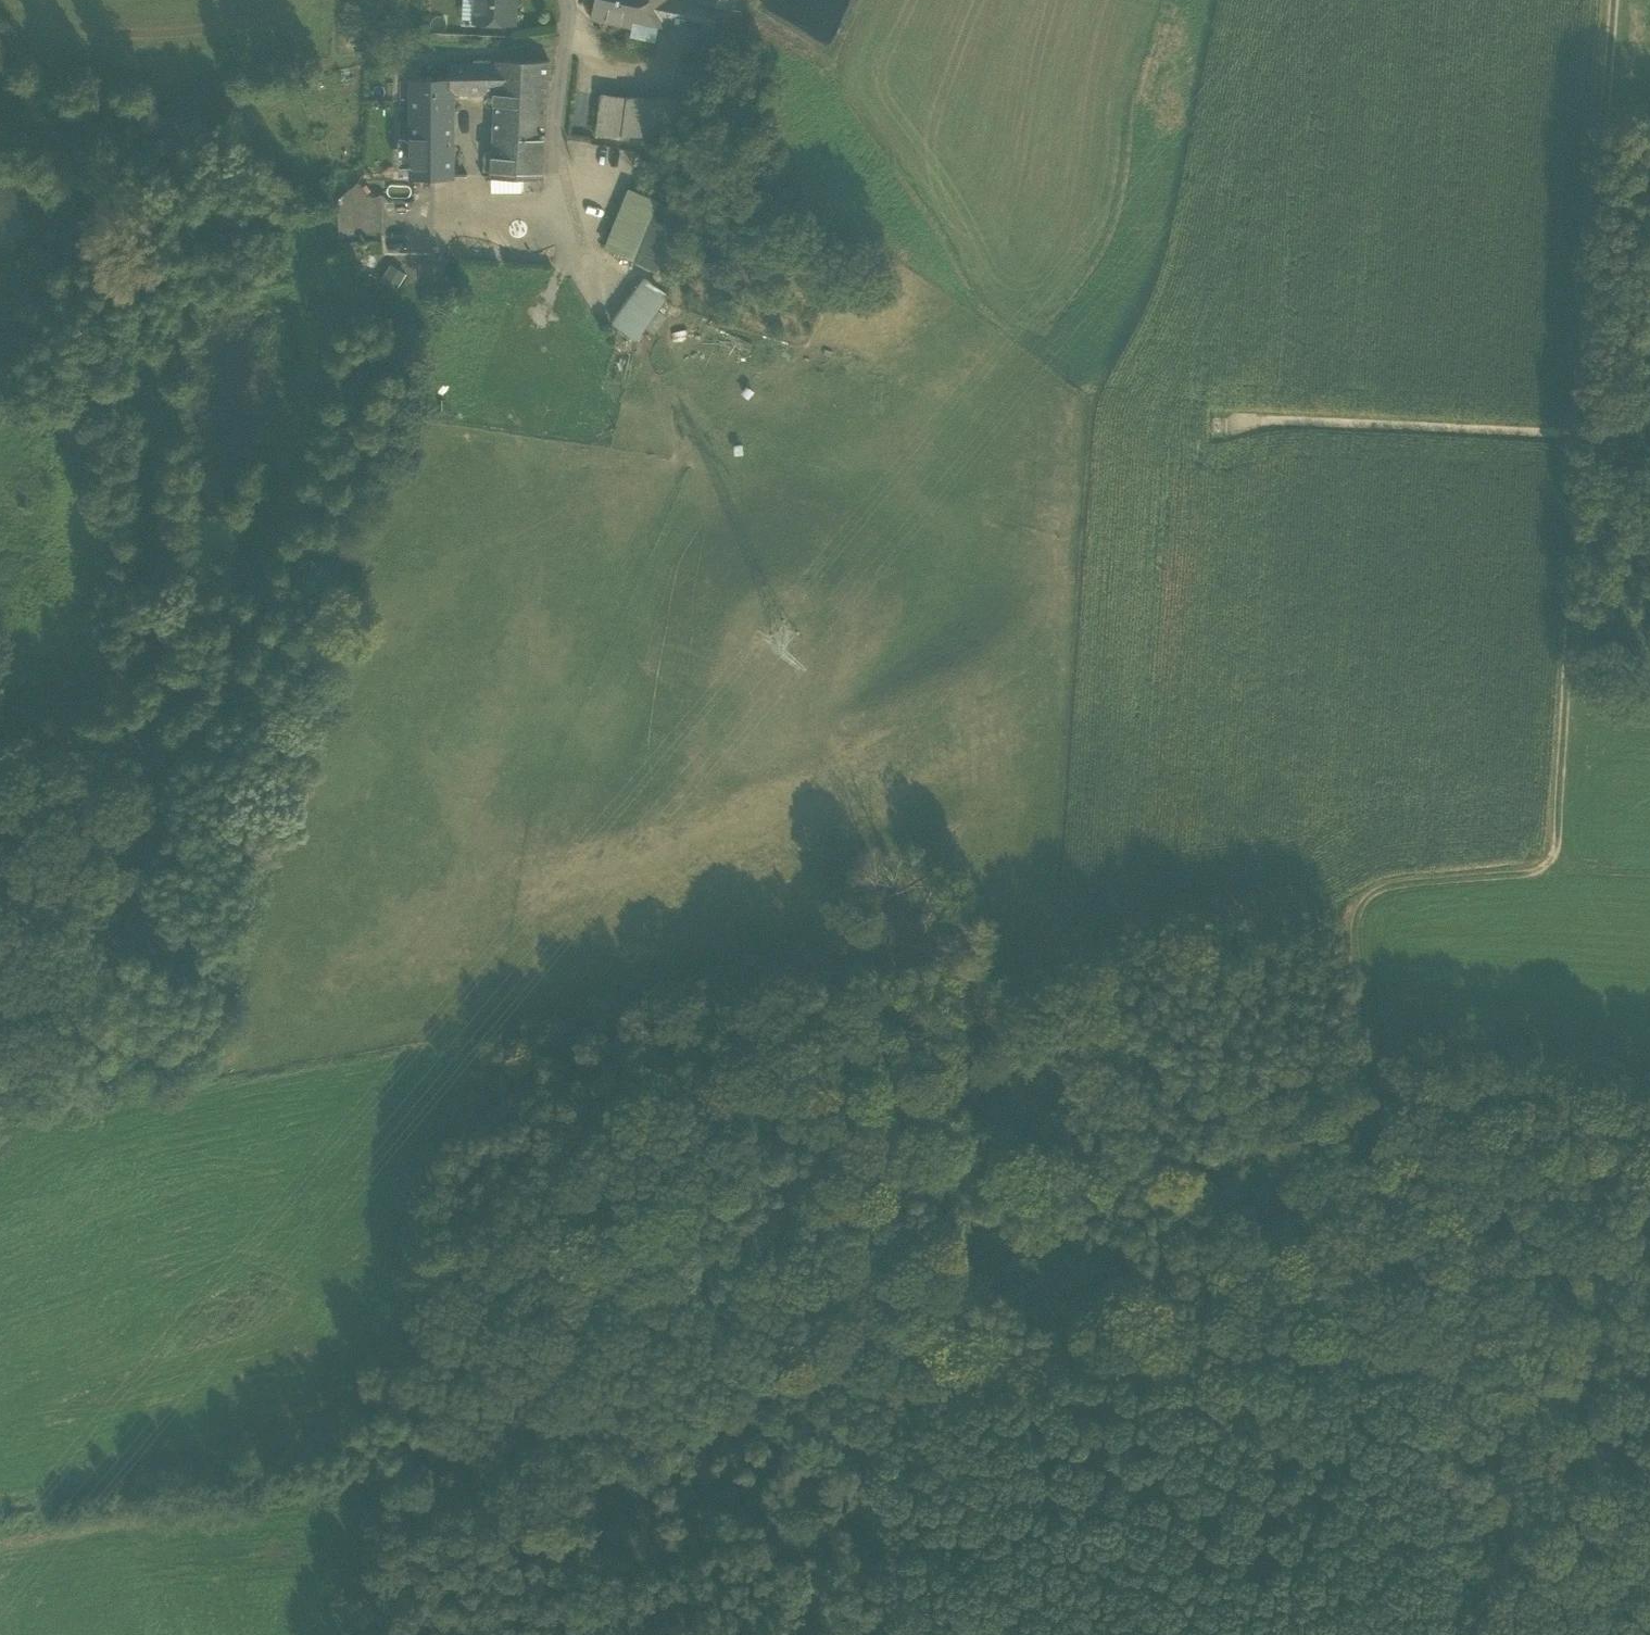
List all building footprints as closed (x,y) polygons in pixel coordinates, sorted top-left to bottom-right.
[(475,20),(514,22),(516,0),(476,0),(475,20)] [(592,16),(632,25),(634,18),(669,28),(670,27),(677,0),(596,0),(592,16)] [(691,0),(677,0),(670,27),(702,35),(713,37),(713,35),(720,7),(696,1),(691,0)] [(696,1),(720,7),(731,9),(736,0),(697,0),(696,1)] [(702,35),(691,77),(713,82),(713,81),(723,38),(713,35),(713,37),(702,35)] [(549,61),(497,58),(497,68),(495,96),(493,135),(545,138),(549,61)] [(497,68),(452,66),(438,66),(438,81),(452,81),(452,91),(490,92),(489,96),(495,96),(497,68)] [(713,82),(691,77),(686,96),(686,97),(709,102),(713,82),(713,81),(713,82)] [(438,81),(414,81),(414,175),(451,175),(451,158),(452,91),(452,81),(438,81)] [(626,99),(602,95),(596,136),(621,136),(626,99)] [(686,97),(686,96),(627,97),(626,99),(621,136),(680,135),(681,128),(702,132),(709,102),(686,97)] [(545,138),(493,135),(491,172),(491,173),(543,176),(544,175),(543,175),(545,138)] [(468,158),(451,158),(451,175),(468,175),(468,158)] [(659,203),(637,263),(658,271),(681,213),(659,203)] [(668,296),(645,280),(613,325),(636,341),(668,296)]
